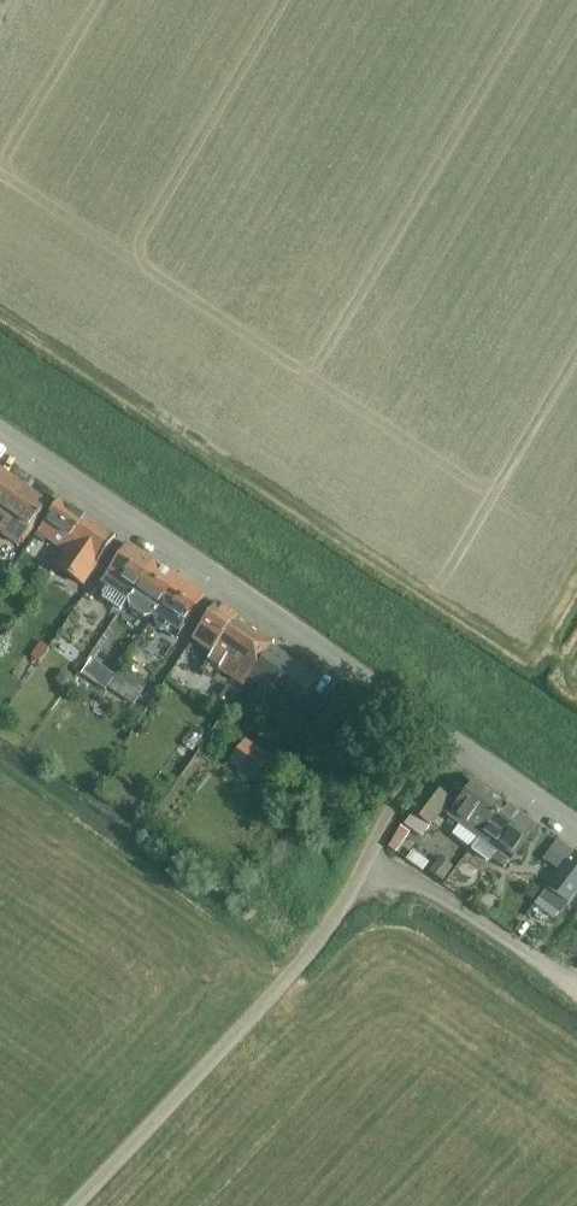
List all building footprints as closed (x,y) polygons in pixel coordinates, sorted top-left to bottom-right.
[(35,525),(48,505),(0,471),(0,528),(21,543),(35,525)] [(65,551),(87,519),(60,500),(35,536),(41,540),(44,537),(65,551)] [(116,538),(87,519),(65,551),(54,568),(83,587),(116,538)] [(103,602),(120,613),(126,604),(153,563),(128,545),(102,584),(108,588),(102,596),(103,602)] [(153,563),(126,604),(128,610),(143,619),(153,617),(162,604),(179,580),(153,563)] [(162,604),(153,617),(153,624),(156,628),(160,631),(166,632),(171,629),(180,635),(205,597),(179,580),(162,604)] [(245,685),(250,677),(271,647),(274,643),(218,604),(192,641),(211,654),(207,659),(245,685)] [(302,697),(315,677),(271,647),(250,677),(255,680),(274,694),(294,708),(302,697)] [(136,706),(149,686),(122,668),(109,689),(136,706)] [(221,759),(230,744),(218,737),(209,751),(221,759)] [(255,781),(271,760),(248,743),(232,763),(255,781)] [(478,838),(503,803),(475,783),(450,817),(478,838)] [(432,827),(450,801),(429,786),(410,811),(432,827)] [(511,862),(536,828),(503,803),(478,838),(480,839),(470,851),(489,864),(492,859),(505,869),(510,861),(511,862)] [(569,904),(576,893),(576,866),(568,860),(535,905),(557,921),(569,904)]
